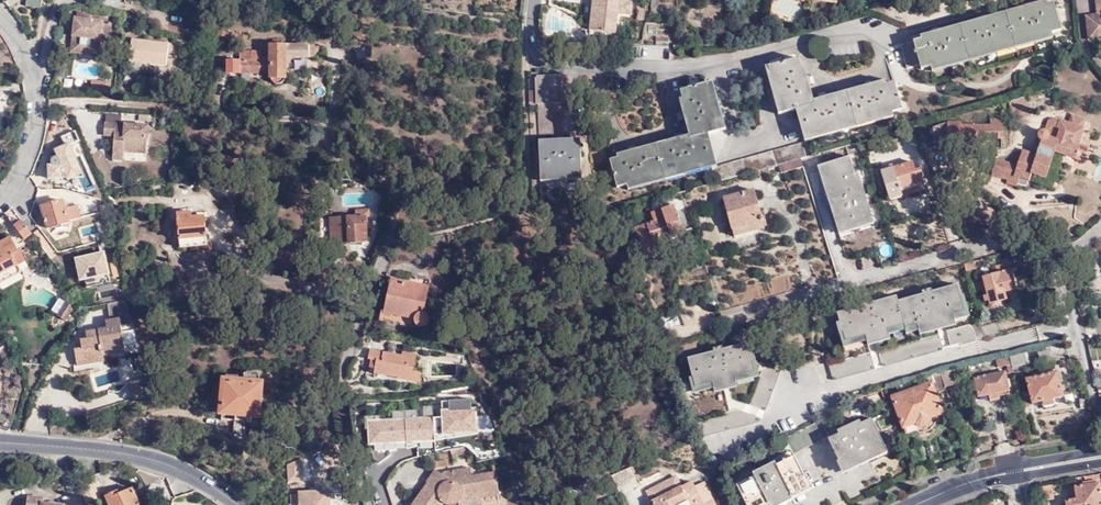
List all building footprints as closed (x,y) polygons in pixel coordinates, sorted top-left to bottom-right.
[(41,10),(43,0),(29,0),(27,8),(41,10)] [(635,0),(634,0),(600,0),(597,29),(619,32),(621,13),(633,14),(635,0)] [(652,15),(668,17),(669,6),(660,6),(661,0),(654,0),(652,15)] [(1060,29),(1052,0),(1043,3),(1042,0),(1039,0),(918,34),(919,37),(912,39),(920,68),(929,65),(931,70),(1051,36),(1050,32),(1060,29)] [(1095,15),(1083,16),(1086,39),(1100,38),(1100,0),(1092,0),(1095,15)] [(103,25),(77,21),(72,55),(82,56),(83,51),(100,53),(101,43),(110,44),(112,28),(103,27),(103,25)] [(250,38),(218,31),(217,37),(249,44),(250,38)] [(170,45),(132,42),(130,63),(167,67),(170,45)] [(258,66),(241,67),(242,80),(273,77),(274,84),(274,85),(275,87),(277,89),(279,90),(281,90),(283,90),(284,90),(286,88),(287,86),(288,84),(289,82),(287,70),(289,69),(293,67),(293,64),(311,62),(311,61),(321,60),(319,46),(309,47),(309,45),(270,49),(272,62),(257,63),(258,66)] [(782,113),(799,108),(808,141),(896,115),(894,111),(904,108),(896,80),(888,82),(887,79),(815,99),(802,55),(768,65),(782,113)] [(562,74),(535,74),(536,103),(539,103),(539,137),(554,137),(553,103),(563,102),(562,74)] [(93,88),(108,91),(110,82),(95,79),(93,88)] [(682,97),(692,133),(620,152),(620,155),(611,157),(619,185),(629,183),(630,188),(710,167),(720,164),(711,132),(728,127),(716,80),(683,88),(686,96),(682,97)] [(1030,100),(1016,103),(1019,116),(1034,112),(1030,100)] [(961,127),(961,123),(948,123),(934,127),(933,143),(960,145),(961,139),(1002,139),(1003,120),(992,120),(992,127),(961,127)] [(1084,128),(1061,121),(1057,130),(1061,132),(1058,140),(1051,137),(1050,135),(1050,133),(1048,132),(1047,131),(1044,130),(1042,131),(1040,132),(1039,134),(1039,136),(1039,138),(1040,140),(1041,141),(1043,142),(1035,164),(1021,159),(1018,166),(996,160),(991,175),(1012,182),(1011,186),(1021,189),(1025,179),(1029,180),(1031,174),(1047,179),(1055,155),(1064,157),(1076,161),(1079,150),(1077,149),(1084,128)] [(150,129),(107,126),(106,139),(117,140),(120,140),(120,145),(116,145),(116,154),(126,155),(149,156),(150,129)] [(541,138),(542,181),(584,179),(583,137),(541,138)] [(715,183),(781,165),(802,160),(808,158),(803,142),(720,164),(710,167),(715,183)] [(1079,150),(1076,161),(1081,162),(1085,152),(1079,150)] [(126,155),(116,154),(115,162),(126,163),(126,155)] [(1031,174),(1029,180),(1029,182),(1053,190),(1064,157),(1055,155),(1047,179),(1031,174)] [(867,215),(851,158),(825,166),(841,222),(867,215)] [(805,168),(802,160),(781,165),(783,174),(805,168)] [(915,181),(923,178),(923,176),(925,176),(925,173),(922,174),(921,169),(916,170),(914,163),(880,172),(886,191),(899,188),(915,184),(915,181)] [(900,191),(925,185),(923,178),(915,181),(915,184),(899,188),(900,191)] [(888,198),(901,195),(900,191),(899,188),(886,191),(888,198)] [(760,221),(763,229),(767,227),(766,224),(770,223),(768,218),(766,218),(765,215),(763,216),(754,189),(725,199),(735,230),(760,221)] [(63,203),(42,209),(48,231),(69,226),(69,224),(81,220),(77,206),(65,209),(63,203)] [(673,207),(661,211),(663,218),(634,227),(642,248),(654,245),(653,242),(677,234),(673,220),(677,219),(673,207)] [(32,237),(11,210),(4,217),(24,243),(32,237)] [(206,213),(186,214),(186,248),(210,248),(210,218),(206,218),(206,213)] [(359,220),(332,220),(332,241),(339,241),(339,244),(348,244),(348,245),(363,245),(363,244),(363,234),(367,234),(367,232),(367,224),(370,225),(370,214),(359,214),(359,220)] [(760,221),(735,230),(738,237),(763,229),(760,221)] [(10,240),(0,246),(0,286),(21,275),(11,259),(18,255),(10,240)] [(74,254),(81,287),(110,281),(104,248),(74,254)] [(284,250),(267,248),(265,258),(282,261),(284,250)] [(998,272),(985,276),(988,288),(985,289),(987,300),(991,299),(992,303),(1007,298),(1005,292),(1017,288),(1012,269),(1010,269),(1009,264),(996,267),(998,272)] [(399,275),(398,279),(431,286),(433,278),(419,275),(418,276),(413,275),(412,278),(399,275)] [(426,312),(431,286),(398,279),(394,278),(387,310),(384,310),(382,320),(421,329),(424,329),(426,328),(428,327),(430,325),(431,323),(431,322),(431,320),(431,318),(430,315),(428,313),(426,312)] [(865,340),(867,344),(889,338),(888,333),(903,329),(905,333),(917,329),(918,334),(956,324),(954,319),(969,315),(963,294),(959,295),(956,283),(931,290),(931,287),(920,290),(921,293),(897,300),(895,294),(869,302),(868,299),(859,302),(860,305),(839,311),(842,321),(838,322),(845,346),(865,340)] [(1054,297),(1058,308),(1066,305),(1062,294),(1054,297)] [(110,306),(129,304),(127,296),(110,298),(110,306)] [(97,297),(87,298),(88,307),(98,306),(97,297)] [(74,309),(67,304),(58,317),(66,322),(74,309)] [(137,345),(130,310),(129,304),(110,306),(112,323),(107,323),(108,331),(86,333),(87,341),(81,341),(82,351),(75,351),(76,365),(97,363),(96,359),(102,358),(102,356),(124,353),(124,347),(137,345)] [(998,322),(981,326),(984,339),(1002,334),(998,322)] [(973,342),(984,339),(981,326),(946,336),(950,348),(958,346),(958,348),(973,344),(973,342)] [(750,365),(759,363),(757,354),(753,355),(750,346),(727,352),(726,349),(717,351),(718,354),(691,361),(698,384),(715,380),(716,383),(738,378),(737,374),(751,370),(750,365)] [(401,355),(371,350),(369,359),(372,359),(371,367),(376,368),(375,371),(398,376),(398,378),(419,382),(422,370),(412,368),(415,353),(402,351),(401,355)] [(1010,358),(1012,366),(1013,370),(1044,362),(1040,350),(1010,358)] [(871,356),(831,367),(835,381),(875,369),(871,356)] [(1000,369),(1012,366),(1010,358),(1009,356),(997,359),(1000,369)] [(783,373),(767,368),(753,402),(768,407),(783,373)] [(958,380),(955,370),(943,374),(947,384),(958,380)] [(1058,372),(1027,379),(1033,403),(1044,401),(1045,407),(1056,404),(1054,398),(1064,396),(1058,372)] [(947,384),(943,374),(935,376),(939,386),(947,384)] [(989,406),(1001,403),(1000,397),(999,394),(1010,391),(1005,374),(972,382),(977,400),(987,397),(988,400),(989,406)] [(234,424),(245,425),(258,426),(261,386),(259,386),(260,378),(258,376),(247,375),(244,377),(243,385),(238,384),(238,380),(226,379),(225,384),(224,384),(221,423),(234,424)] [(977,400),(972,382),(969,382),(975,403),(988,400),(987,397),(977,400)] [(128,388),(131,404),(149,400),(145,384),(128,388)] [(904,427),(945,413),(935,385),(912,393),(911,390),(894,396),(904,427)] [(477,409),(473,409),(473,398),(451,400),(451,410),(446,410),(446,416),(435,417),(435,409),(434,404),(425,404),(426,418),(419,418),(419,408),(394,410),(395,420),(382,420),(382,414),(367,415),(368,429),(369,429),(370,443),(373,443),(374,451),(391,450),(391,442),(436,439),(436,433),(478,430),(496,429),(490,415),(477,416),(477,409)] [(443,401),(444,408),(435,409),(435,417),(446,416),(446,410),(451,410),(451,400),(443,401)] [(937,423),(947,420),(945,413),(904,427),(907,434),(915,431),(916,431),(918,432),(922,433),(925,433),(928,432),(931,430),(933,429),(935,426),(937,423)] [(979,419),(979,429),(994,429),(994,419),(979,419)] [(836,470),(886,448),(874,420),(852,430),(850,424),(841,428),(844,433),(824,443),(836,470)] [(793,487),(800,484),(788,456),(822,439),(814,422),(780,439),(785,449),(775,454),(779,463),(765,469),(763,464),(754,468),(756,474),(736,483),(746,504),(753,504),(754,504),(763,504),(765,504),(766,504),(768,504),(786,497),(785,495),(795,490),(793,487)] [(478,430),(436,433),(436,439),(437,440),(478,433),(478,430)] [(437,440),(436,439),(391,442),(391,450),(395,450),(395,447),(406,446),(406,448),(437,441),(437,440)] [(938,440),(926,444),(931,459),(943,454),(938,440)] [(321,449),(323,457),(338,454),(336,446),(321,449)] [(465,446),(450,449),(452,456),(466,453),(465,446)] [(421,492),(412,504),(443,504),(445,502),(446,503),(448,504),(451,504),(454,504),(456,503),(458,502),(460,500),(459,497),(500,491),(496,471),(472,475),(471,467),(449,470),(445,472),(443,474),(436,469),(428,481),(429,481),(433,484),(426,495),(421,492)] [(639,486),(631,467),(612,475),(620,494),(639,486)] [(1068,504),(1100,504),(1100,492),(1098,474),(1074,478),(1075,482),(1078,482),(1078,485),(1071,487),(1073,499),(1067,500),(1068,504)] [(662,496),(659,487),(648,491),(654,504),(716,504),(705,480),(675,493),(675,490),(662,496)] [(433,484),(429,481),(421,492),(426,495),(433,484)] [(743,504),(746,504),(736,483),(733,484),(743,504)] [(1054,485),(1044,487),(1047,502),(1057,500),(1054,485)] [(101,504),(140,504),(133,490),(120,496),(119,493),(107,498),(108,501),(101,504)] [(460,500),(460,504),(483,504),(482,498),(501,495),(500,491),(459,497),(460,500)] [(291,495),(291,504),(290,504),(329,504),(329,493),(311,493),(312,495),(291,495)]
